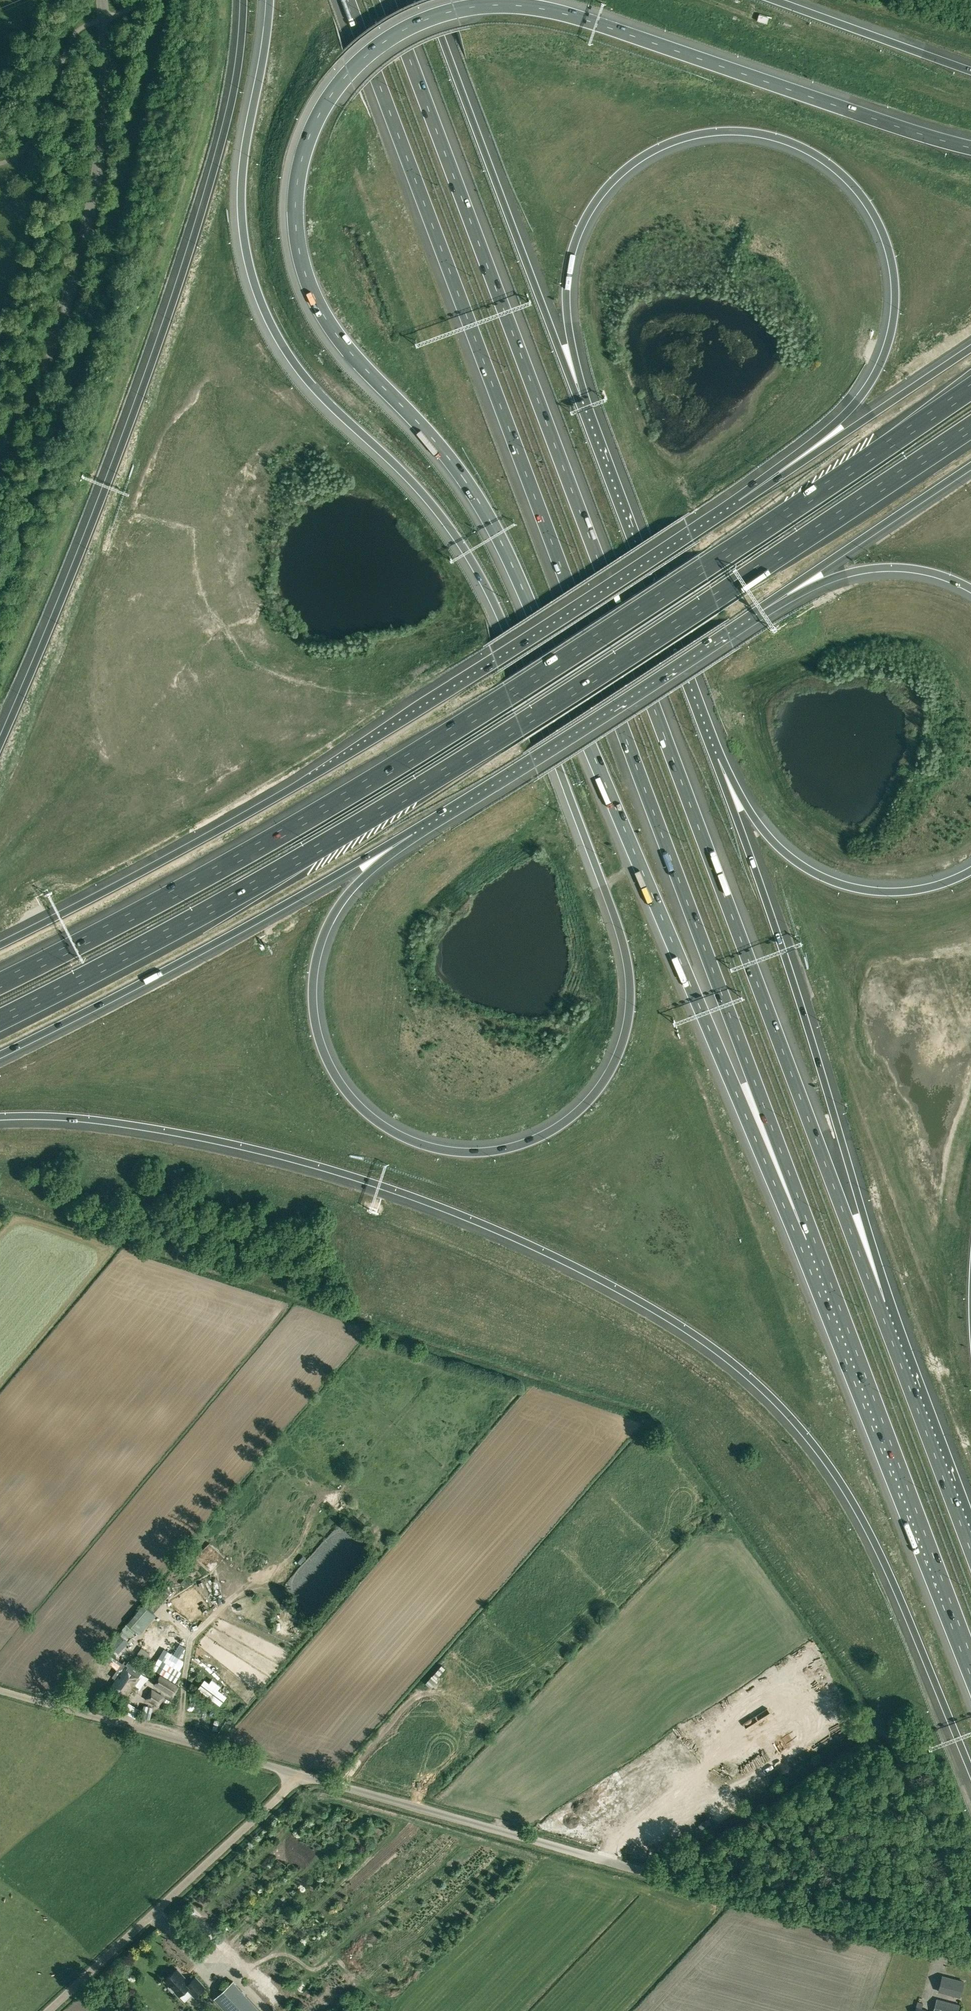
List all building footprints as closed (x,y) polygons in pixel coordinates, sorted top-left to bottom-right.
[(769,17),(759,14),(757,20),(767,23),(769,17)] [(154,1611),(164,1599),(156,1593),(130,1623),(141,1633),(157,1614),(154,1611)] [(177,1647),(167,1664),(173,1668),(184,1650),(177,1647)] [(138,1653),(146,1659),(150,1653),(142,1648),(138,1653)] [(125,1661),(122,1665),(114,1677),(117,1679),(114,1684),(129,1694),(132,1689),(137,1692),(139,1688),(135,1685),(140,1677),(139,1677),(144,1670),(129,1660),(128,1662),(125,1661)] [(162,1675),(155,1685),(174,1697),(181,1687),(162,1675)] [(152,1688),(150,1691),(146,1696),(145,1699),(159,1707),(162,1702),(163,1703),(165,1700),(164,1699),(165,1697),(152,1688)] [(195,1996),(205,1987),(196,1977),(190,1982),(177,1969),(165,1980),(170,1985),(168,1987),(173,1992),(175,1990),(185,2001),(193,1994),(195,1996)] [(964,1981),(943,1975),(939,1991),(960,1997),(964,1981)] [(227,2010),(261,2010),(233,1981),(215,1998),(227,2010)] [(960,2004),(937,1998),(933,2010),(958,2010),(960,2004)]
